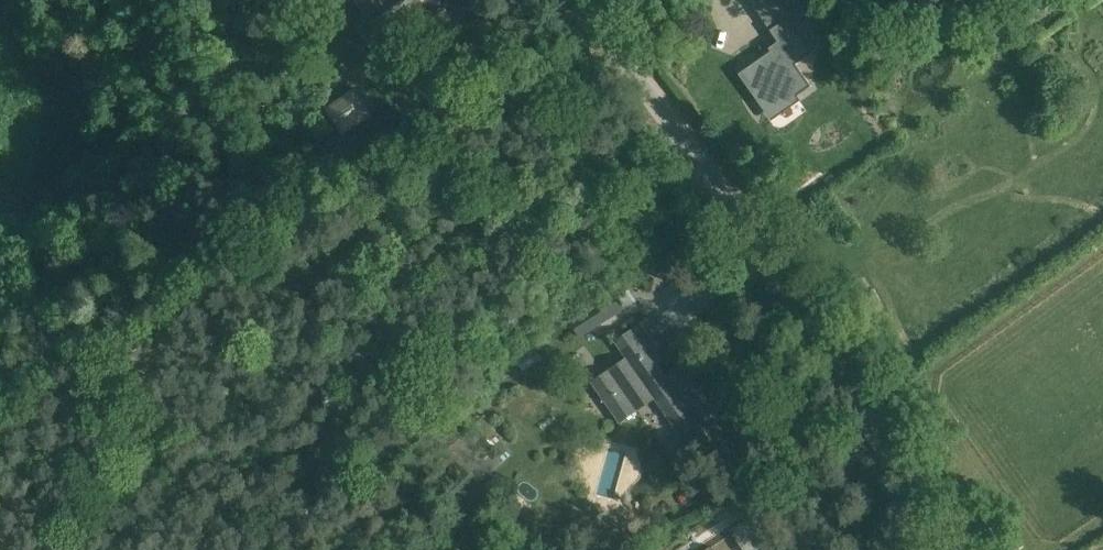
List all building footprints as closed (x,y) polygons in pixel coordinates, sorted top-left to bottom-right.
[(457,1),(457,0),(356,0),(365,14),(363,16),(374,33),(365,38),(375,54),(386,47),(378,33),(394,22),(396,25),(430,3),(437,14),(457,1)] [(743,62),(771,105),(809,78),(796,59),(795,56),(809,46),(787,11),(793,7),(788,0),(778,0),(763,10),(780,36),(743,62)] [(1050,9),(1063,0),(1043,0),(1050,9)] [(344,131),(369,115),(355,93),(330,109),(344,131)] [(578,313),(579,314),(570,320),(576,329),(585,323),(591,333),(624,312),(611,292),(578,313)] [(691,451),(709,438),(698,422),(715,410),(711,404),(685,366),(664,380),(658,373),(662,370),(651,355),(668,343),(651,318),(615,343),(627,359),(592,383),(619,422),(654,398),(691,451)] [(484,416),(473,426),(483,436),(485,437),(493,430),(493,426),(484,416)] [(760,529),(739,544),(744,549),(774,549),(760,529)]
